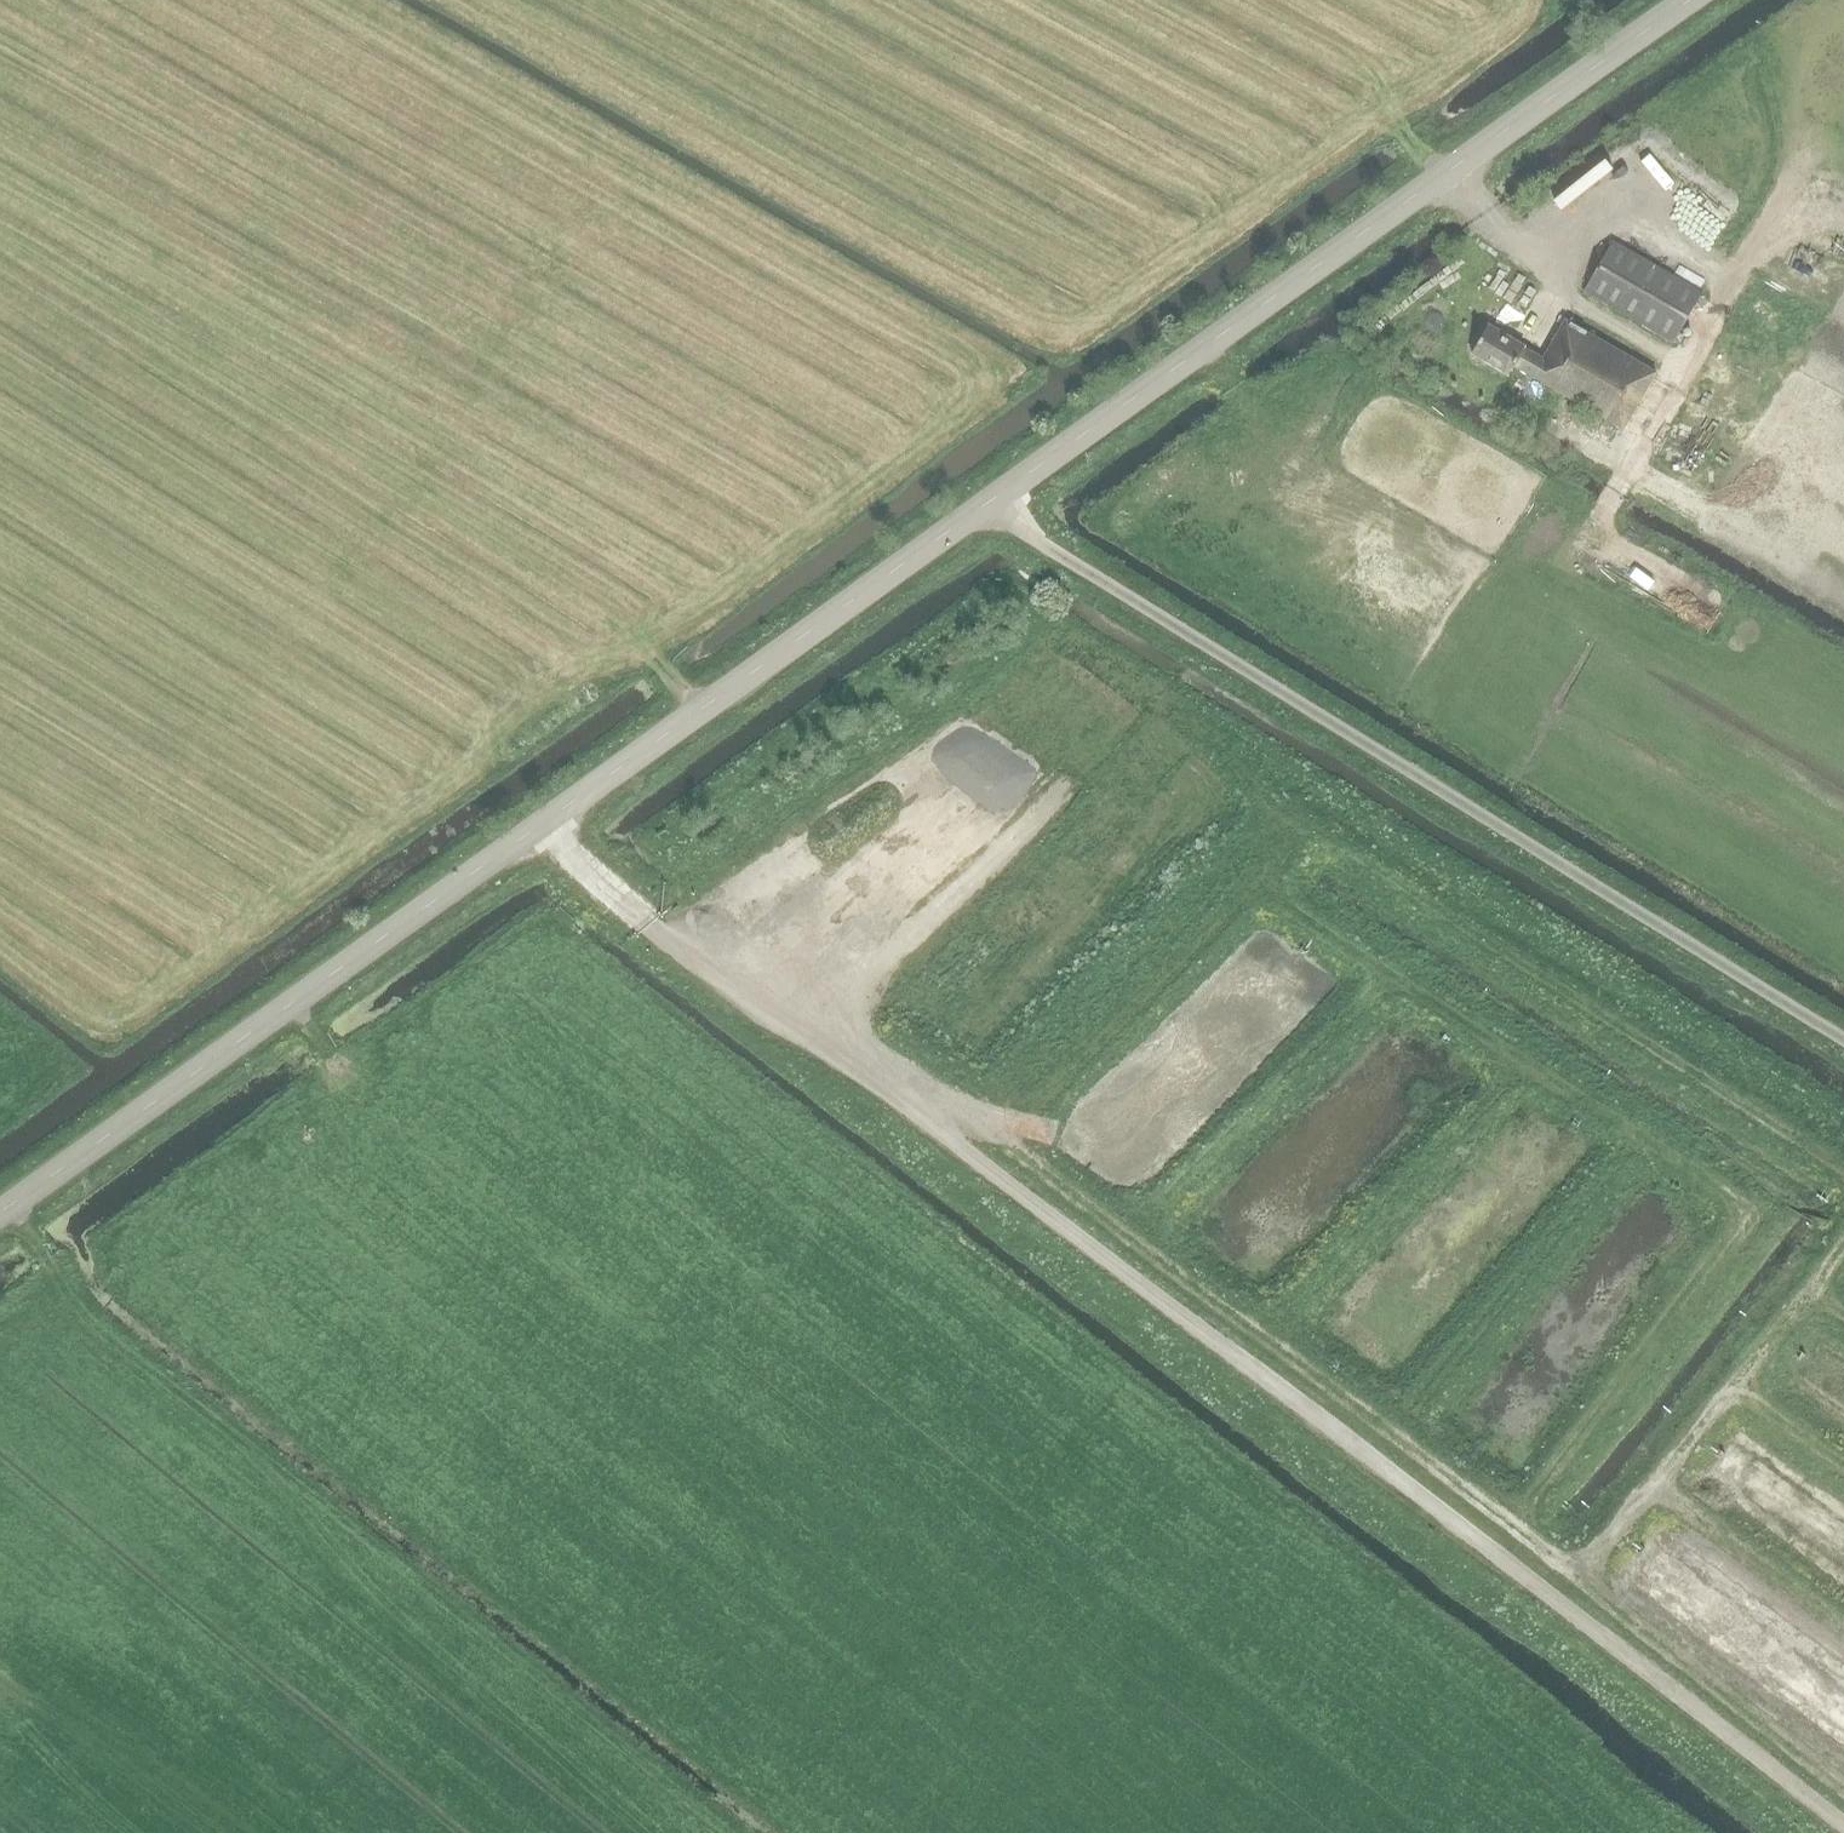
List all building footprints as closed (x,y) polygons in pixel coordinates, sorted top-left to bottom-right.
[(1672,343),(1702,291),(1613,240),(1584,292),(1672,343)] [(1489,326),(1473,354),(1509,375),(1514,366),(1591,411),(1622,428),(1624,429),(1657,373),(1566,321),(1544,359),(1525,348),(1526,347),(1489,326)] [(1591,411),(1582,427),(1613,445),(1622,428),(1591,411)]
